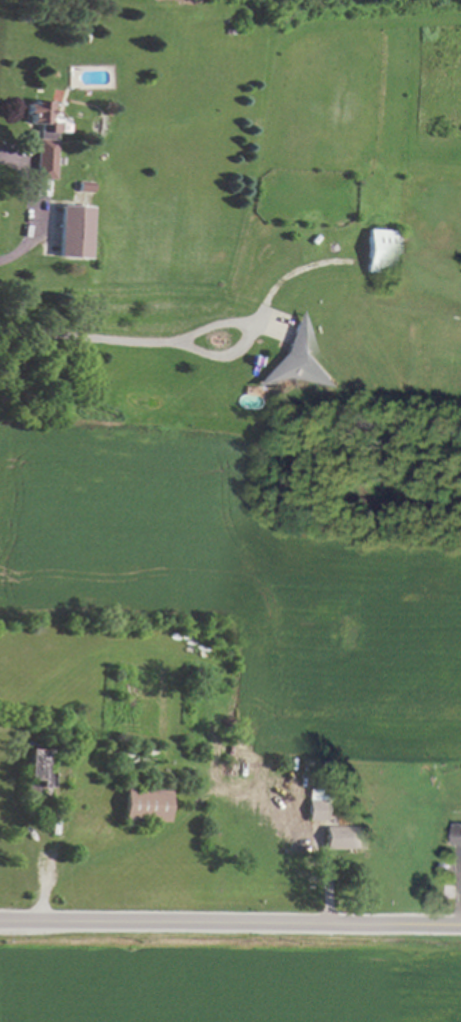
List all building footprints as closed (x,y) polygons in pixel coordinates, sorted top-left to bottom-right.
[(50,101),(25,100),(24,114),(28,114),(28,124),(37,124),(35,178),(53,179),(56,122),(49,122),(50,101)] [(86,258),(88,206),(57,205),(55,257),(86,258)] [(365,271),(392,271),(394,230),(366,229),(365,271)] [(46,787),(46,772),(42,772),(42,749),(24,748),(23,779),(35,779),(35,787),(46,787)] [(121,819),(166,821),(167,790),(122,788),(121,819)] [(322,848),(360,849),(361,826),(323,826),(322,848)]
